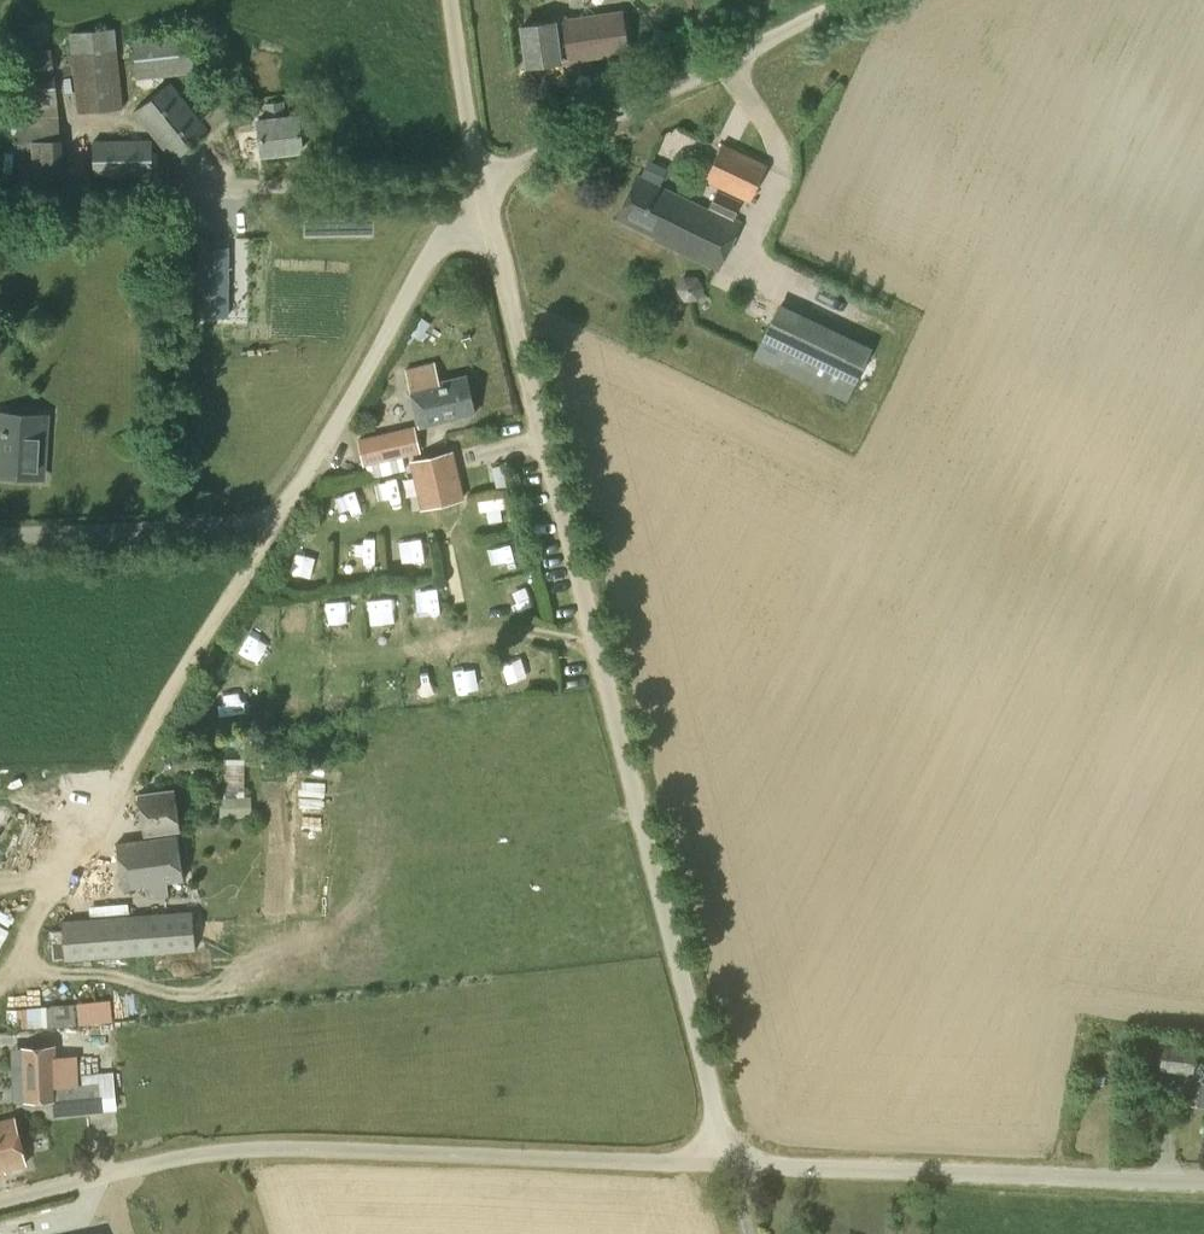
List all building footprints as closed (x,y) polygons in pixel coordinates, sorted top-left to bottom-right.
[(527,64),(627,50),(622,11),(521,25),(527,64)] [(78,112),(122,108),(114,27),(70,32),(78,112)] [(137,79),(195,73),(191,32),(133,37),(137,79)] [(11,77),(54,73),(51,48),(9,53),(11,77)] [(55,75),(11,79),(13,101),(20,100),(57,97),(55,75)] [(172,161),(210,131),(171,81),(133,111),(172,161)] [(21,118),(16,119),(18,141),(60,137),(57,97),(20,100),(21,118)] [(284,115),(283,100),(266,102),(268,117),(258,118),(262,151),(300,147),(297,114),(284,115)] [(93,177),(152,176),(151,138),(93,139),(93,177)] [(750,199),(766,166),(722,144),(705,178),(750,199)] [(716,190),(708,208),(637,174),(618,216),(657,235),(656,237),(717,266),(738,221),(732,218),(740,201),(716,190)] [(224,226),(204,228),(210,295),(230,293),(224,226)] [(682,276),(676,290),(684,302),(699,300),(704,287),(697,275),(682,276)] [(845,398),(868,349),(776,306),(753,355),(845,398)] [(439,380),(435,362),(406,368),(419,423),(474,411),(466,374),(439,380)] [(45,415),(24,414),(23,419),(4,418),(2,449),(0,449),(0,473),(42,475),(45,415)] [(363,461),(419,448),(414,425),(357,438),(363,461)] [(433,506),(464,499),(453,450),(410,461),(416,489),(428,486),(433,506)] [(514,544),(487,552),(494,574),(520,567),(514,544)] [(373,566),(372,545),(351,546),(352,567),(373,566)] [(296,554),(296,575),(316,575),(316,555),(296,554)] [(416,614),(436,612),(433,588),(414,590),(416,614)] [(352,605),(327,606),(328,628),(353,628),(352,605)] [(381,607),(382,629),(403,628),(402,606),(381,607)] [(141,812),(176,807),(173,788),(139,793),(141,812)] [(250,795),(219,796),(220,818),(251,817),(250,795)] [(176,807),(141,812),(144,832),(178,828),(176,807)] [(123,889),(184,880),(177,833),(116,842),(123,889)] [(65,960),(196,950),(193,910),(62,920),(65,960)] [(8,926),(0,922),(0,943),(8,926)] [(75,998),(77,1021),(112,1018),(110,996),(75,998)] [(1193,1074),(1196,1050),(1141,1042),(1137,1066),(1193,1074)] [(55,1086),(54,1061),(23,1062),(25,1099),(52,1098),(54,1115),(101,1110),(98,1082),(55,1086)] [(26,1162),(14,1116),(0,1119),(0,1169),(26,1162)]
